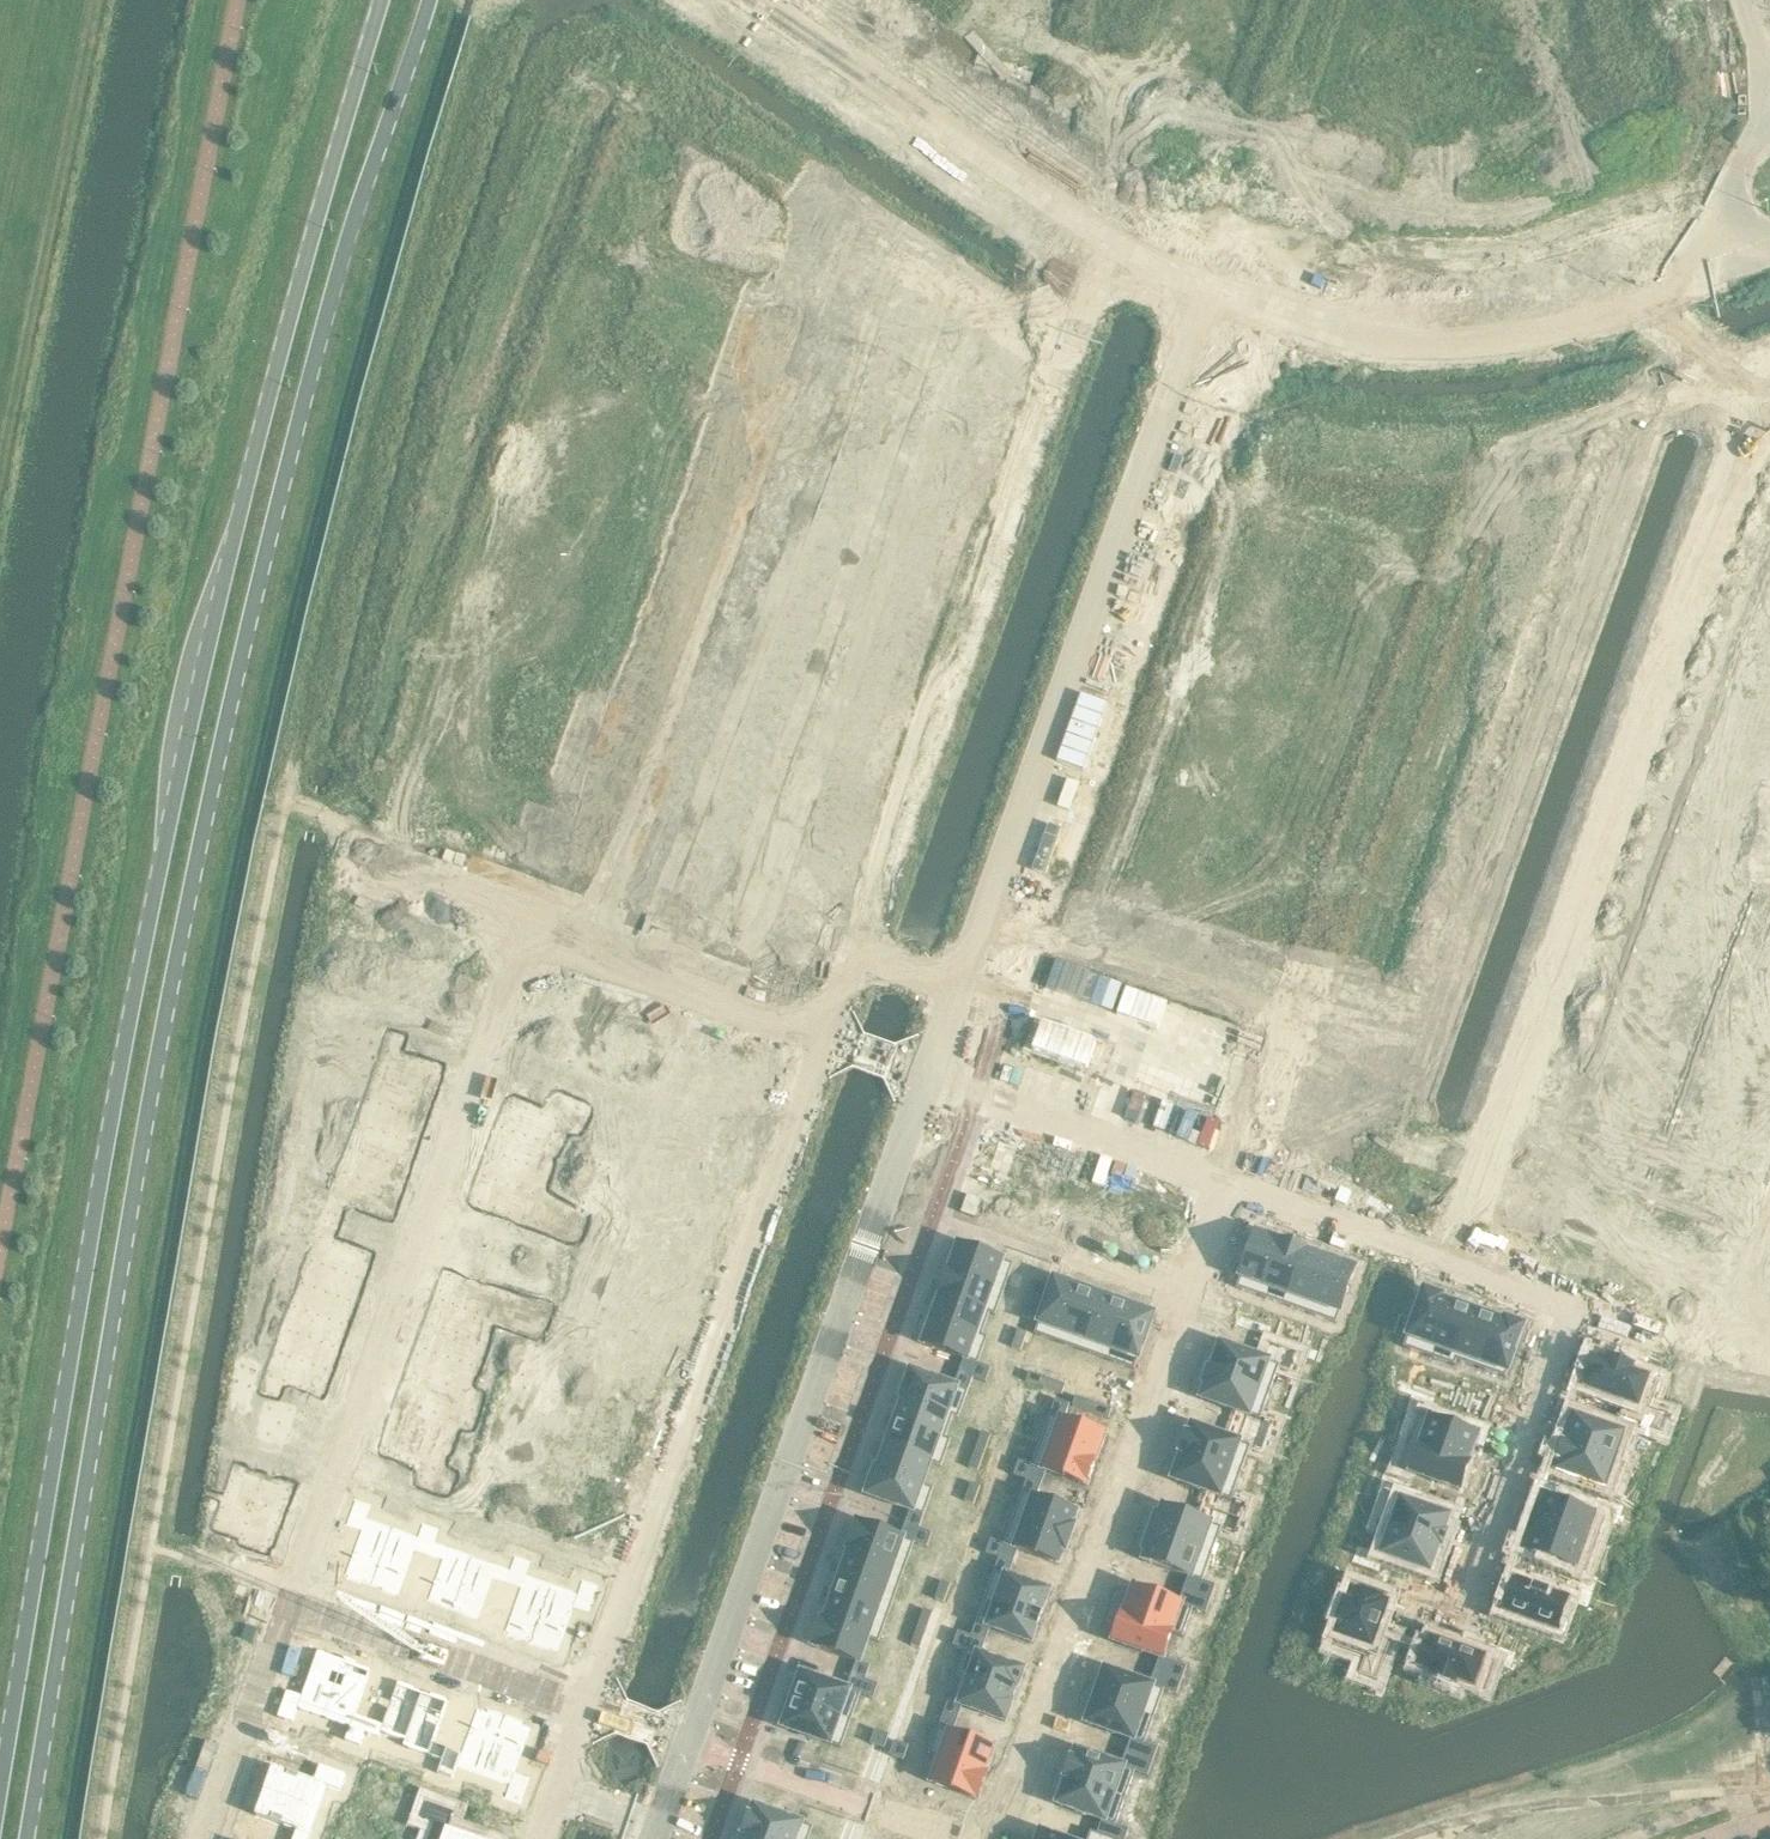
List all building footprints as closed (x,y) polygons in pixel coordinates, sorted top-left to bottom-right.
[(685,219),(683,223),(685,223),(709,232),(725,188),(715,184),(714,183),(713,184),(699,179),(685,219)] [(659,185),(656,196),(673,202),(678,188),(662,183),(661,186),(659,185)] [(725,188),(709,232),(733,240),(749,196),(740,193),(740,192),(738,192),(725,188)] [(749,196),(733,240),(758,249),(759,249),(760,246),(768,224),(769,225),(770,223),(769,222),(775,205),(761,200),(759,199),(759,200),(749,196)] [(578,210),(572,226),(588,232),(591,223),(594,216),(578,210)] [(669,214),(664,228),(681,234),(685,223),(683,223),(685,219),(669,214)] [(591,223),(588,232),(601,237),(606,239),(609,230),(591,223)] [(601,237),(596,253),(599,254),(598,255),(609,259),(615,242),(606,239),(601,237)] [(758,249),(754,260),(769,265),(774,251),(760,246),(759,249),(758,249)] [(699,280),(696,289),(714,295),(717,286),(699,280)] [(812,314),(807,328),(822,333),(826,323),(824,322),(825,319),(812,314)] [(898,348),(894,359),(912,365),(917,351),(901,346),(900,349),(898,348)] [(560,353),(555,366),(569,371),(575,356),(564,352),(563,354),(560,353)] [(626,353),(620,369),(636,375),(642,359),(626,353)] [(988,359),(972,403),(996,412),(998,412),(999,409),(1003,397),(1004,397),(1009,384),(1008,384),(1014,368),(988,359)] [(555,366),(551,380),(554,381),(553,382),(564,386),(569,371),(555,366)] [(836,370),(833,379),(843,383),(851,385),(854,376),(836,370)] [(908,377),(903,391),(920,397),(924,386),(922,386),(923,382),(908,377)] [(794,383),(785,409),(832,425),(841,401),(841,400),(838,399),(794,383)] [(843,383),(838,399),(841,400),(841,401),(851,405),(857,388),(851,385),(843,383)] [(614,387),(609,400),(618,403),(623,390),(614,387)] [(609,400),(604,414),(613,417),(618,403),(609,400)] [(783,421),(779,432),(780,432),(779,434),(823,450),(832,425),(785,409),(785,410),(787,411),(787,413),(786,414),(784,419),(784,420),(784,421),(783,421)] [(996,412),(993,423),(1008,428),(1013,414),(999,409),(998,412),(996,412)] [(532,431),(528,444),(542,449),(547,434),(536,430),(536,432),(532,431)] [(768,456),(768,457),(815,474),(823,450),(779,434),(779,436),(778,435),(774,446),(775,447),(774,448),(774,449),(772,454),(772,455),(771,457),(768,456)] [(938,444),(934,453),(952,459),(956,450),(938,444)] [(527,446),(524,460),(527,461),(527,462),(538,465),(542,449),(527,446)] [(857,447),(853,460),(862,463),(866,450),(857,447)] [(768,457),(759,483),(802,499),(806,500),(806,498),(815,474),(768,457)] [(629,459),(623,474),(637,479),(642,465),(639,464),(639,463),(629,459)] [(855,473),(851,487),(860,490),(865,477),(855,473)] [(623,474),(618,489),(629,493),(629,491),(632,492),(637,479),(623,474)] [(911,509),(910,510),(913,511),(930,518),(930,519),(944,524),(945,523),(964,530),(967,523),(969,524),(975,506),(973,505),(975,499),(957,492),(957,491),(940,485),(940,486),(921,480),(911,509)] [(802,499),(798,512),(812,517),(817,502),(806,498),(806,500),(802,499)] [(887,500),(880,518),(908,527),(913,511),(910,510),(911,509),(887,500)] [(558,521),(558,522),(567,525),(573,507),(564,504),(558,521)] [(741,535),(740,536),(787,552),(795,528),(796,527),(793,526),(752,511),(750,515),(748,514),(744,527),(746,528),(743,535),(741,535)] [(511,512),(507,526),(522,530),(526,514),(515,512),(514,513),(511,512)] [(798,512),(793,526),(796,527),(795,528),(806,532),(812,517),(798,512)] [(880,518),(875,533),(899,541),(900,540),(903,541),(908,527),(880,518)] [(507,526),(504,540),(507,541),(507,543),(518,545),(522,530),(507,526)] [(839,547),(839,549),(856,555),(863,534),(846,528),(839,547)] [(740,536),(731,561),(775,577),(778,578),(778,576),(787,552),(740,536)] [(899,541),(890,567),(940,584),(940,583),(939,583),(942,574),(943,575),(944,573),(943,572),(948,557),(903,541),(900,540),(899,541)] [(822,541),(815,562),(832,568),(839,549),(839,547),(822,541)] [(832,568),(831,569),(849,576),(856,555),(839,549),(832,568)] [(592,561),(587,576),(601,581),(606,568),(602,567),(603,565),(592,561)] [(881,592),(881,594),(884,595),(902,601),(902,602),(904,602),(930,611),(940,584),(890,567),(881,592)] [(587,576),(581,591),(592,595),(593,594),(596,595),(601,581),(587,576)] [(775,577),(770,590),(784,595),(789,580),(778,576),(778,578),(775,577)] [(857,584),(852,599),(879,608),(884,595),(881,594),(881,592),(857,584)] [(717,608),(715,615),(759,631),(768,606),(768,605),(765,604),(722,589),(715,607),(717,608)] [(770,590),(765,604),(768,605),(768,606),(778,610),(784,595),(770,590)] [(491,593),(488,607),(502,611),(506,595),(495,592),(494,594),(491,593)] [(852,599),(846,614),(870,622),(871,621),(874,622),(879,608),(852,599)] [(545,604),(540,618),(550,621),(554,607),(545,604)] [(488,607),(484,621),(487,622),(487,623),(498,626),(502,611),(488,607)] [(812,626),(810,630),(827,636),(835,615),(818,609),(812,626)] [(794,620),(787,641),(804,647),(810,630),(812,626),(794,620)] [(870,622),(861,648),(910,665),(913,655),(915,656),(920,641),(918,640),(919,638),(900,631),(900,630),(898,630),(898,631),(892,628),(891,627),(890,628),(874,622),(871,621),(870,622)] [(804,647),(803,651),(820,657),(827,636),(810,630),(804,647)] [(540,639),(536,653),(545,656),(550,642),(540,639)] [(787,641),(780,662),(797,668),(803,651),(804,647),(787,641)] [(852,674),(852,675),(855,676),(871,682),(871,683),(872,683),(873,683),(879,685),(879,686),(880,686),(880,685),(900,692),(901,690),(903,691),(908,676),(906,675),(910,665),(861,648),(852,674)] [(536,653),(531,666),(540,669),(545,656),(536,653)] [(747,655),(742,669),(756,674),(761,659),(750,655),(750,656),(747,655)] [(513,665),(509,679),(518,682),(522,668),(513,665)] [(828,665),(823,680),(850,690),(855,676),(852,675),(852,674),(828,665)] [(690,684),(687,693),(731,709),(740,685),(740,683),(737,682),(715,674),(716,673),(714,673),(713,674),(696,668),(691,682),(691,681),(690,683),(690,684)] [(742,669),(737,682),(740,683),(740,685),(751,689),(756,674),(742,669)] [(509,679),(504,692),(513,695),(518,682),(509,679)] [(788,690),(781,711),(798,717),(806,696),(788,690)] [(687,693),(679,716),(723,732),(731,709),(687,693)] [(842,702),(832,729),(884,747),(890,730),(887,729),(890,719),(842,702)] [(776,725),(774,732),(791,738),(798,717),(781,711),(776,725)] [(679,716),(671,739),(715,755),(723,732),(679,716)] [(460,718),(456,735),(468,738),(471,738),(475,720),(464,718),(463,719),(460,718)] [(767,722),(762,735),(771,738),(774,732),(776,725),(767,722)] [(823,755),(823,756),(826,757),(871,773),(874,764),(877,765),(884,747),(832,729),(823,755)] [(437,730),(433,746),(450,751),(452,743),(454,734),(437,730)] [(454,734),(452,743),(466,747),(468,738),(456,735),(454,734)] [(671,739),(662,762),(707,778),(715,755),(671,739)] [(799,746),(794,761),(821,771),(826,757),(823,756),(823,755),(799,746)] [(486,751),(483,760),(497,765),(500,756),(486,751)] [(749,752),(744,765),(753,768),(758,755),(749,752)] [(500,756),(497,765),(510,770),(513,761),(500,756)] [(794,761),(788,776),(813,785),(813,783),(816,785),(821,771),(794,761)] [(658,774),(653,788),(694,802),(697,803),(698,802),(707,778),(662,762),(659,772),(658,773),(658,774)] [(744,765),(739,779),(748,782),(753,768),(744,765)] [(532,768),(529,777),(543,782),(546,772),(532,768)] [(760,771),(752,792),(769,798),(777,777),(760,771)] [(546,772),(543,782),(556,786),(559,777),(546,772)] [(412,776),(395,823),(421,832),(438,785),(412,776)] [(813,785),(803,811),(854,828),(854,827),(852,826),(855,818),(857,818),(862,804),(860,803),(861,801),(844,794),(831,789),(831,790),(816,785),(813,783),(813,785)] [(438,785),(421,832),(422,833),(423,830),(445,838),(461,794),(438,785)] [(752,792),(745,813),(762,819),(769,798),(752,792)] [(461,794),(445,838),(468,846),(484,802),(461,794)] [(484,802),(468,846),(491,854),(507,810),(484,802)] [(694,802),(689,818),(703,823),(709,806),(698,802),(697,803),(694,802)] [(507,810),(491,854),(513,862),(512,865),(513,865),(530,818),(507,810)] [(794,836),(794,838),(797,839),(813,845),(814,846),(815,845),(821,847),(821,848),(822,848),(842,855),(845,845),(847,846),(854,828),(803,811),(794,836)] [(662,816),(656,832),(672,838),(675,831),(678,822),(662,816)] [(530,818),(513,865),(539,874),(555,827),(530,818)] [(678,822),(675,831),(693,837),(696,828),(678,822)] [(770,828),(764,845),(789,854),(791,855),(797,839),(794,838),(794,836),(770,828)] [(789,854),(786,863),(804,869),(807,860),(791,855),(789,854)] [(637,856),(620,903),(639,910),(640,907),(647,909),(662,865),(637,856)] [(804,869),(802,876),(818,882),(823,866),(807,860),(804,869)] [(662,865),(647,909),(671,918),(687,874),(662,865)] [(715,872),(711,883),(712,883),(711,886),(725,891),(730,877),(715,872)] [(687,874),(671,918),(678,920),(677,923),(696,930),(711,886),(712,883),(711,883),(687,874)] [(730,877),(725,891),(738,896),(739,893),(741,893),(745,882),(730,877)] [(738,896),(724,937),(738,942),(740,943),(740,942),(749,946),(765,902),(741,893),(739,893),(738,896)] [(765,902),(749,946),(762,950),(762,951),(764,952),(764,951),(774,955),(789,910),(765,902)] [(311,941),(306,955),(346,969),(365,913),(341,904),(326,946),(311,941)] [(789,910),(774,955),(787,959),(786,960),(788,960),(789,960),(799,964),(815,920),(789,910)] [(365,913),(346,969),(369,977),(387,924),(369,917),(370,915),(365,913)] [(387,924),(369,977),(392,985),(411,932),(387,924)] [(411,932),(392,985),(393,986),(395,980),(415,988),(414,993),(415,993),(434,940),(411,932)] [(434,940),(415,993),(438,1002),(457,946),(457,945),(456,948),(434,940)] [(457,946),(438,1002),(439,1002),(443,991),(466,999),(471,985),(472,985),(477,972),(476,972),(482,955),(457,946)] [(526,1017),(517,1045),(532,1050),(536,1037),(561,1045),(580,990),(555,981),(540,1022),(526,1017)] [(580,990),(561,1045),(585,1054),(604,999),(580,990)] [(604,999),(585,1054),(609,1063),(629,1008),(604,999)] [(334,1001),(331,1010),(344,1015),(346,1011),(348,1006),(334,1001)] [(369,1006),(366,1015),(379,1020),(383,1011),(369,1006)] [(629,1008),(609,1063),(633,1071),(629,1085),(646,1091),(656,1063),(640,1058),(654,1017),(629,1008)] [(383,1011),(379,1020),(393,1025),(396,1016),(383,1011)] [(359,1020),(353,1036),(364,1040),(370,1024),(359,1020)] [(415,1022),(412,1031),(425,1036),(429,1027),(415,1022)] [(370,1024),(364,1040),(375,1044),(381,1028),(370,1024)] [(429,1027),(425,1036),(439,1041),(442,1032),(429,1027)] [(662,1066),(658,1080),(699,1094),(719,1039),(707,1034),(706,1035),(693,1030),(678,1071),(662,1066)] [(390,1031),(375,1072),(433,1093),(442,1067),(398,1052),(403,1036),(390,1031)] [(719,1039),(699,1094),(723,1103),(743,1048),(720,1040),(720,1039),(719,1039)] [(743,1048),(723,1103),(747,1112),(743,1125),(758,1130),(767,1103),(754,1098),(768,1057),(743,1048)] [(375,1072),(366,1097),(421,1116),(429,1093),(432,1094),(433,1093),(375,1072)] [(547,1085),(544,1094),(556,1098),(561,1100),(565,1091),(547,1085)] [(573,1087),(570,1096),(588,1102),(591,1093),(573,1087)] [(366,1097),(358,1121),(412,1141),(417,1129),(418,1129),(422,1118),(421,1118),(421,1116),(366,1097)] [(510,1100),(501,1125),(555,1145),(564,1120),(577,1125),(583,1108),(561,1100),(556,1098),(551,1114),(510,1100)] [(358,1121),(349,1145),(404,1165),(404,1163),(405,1164),(409,1153),(408,1152),(412,1141),(358,1121)] [(501,1125),(492,1149),(547,1169),(555,1145),(501,1125)] [(691,1136),(688,1145),(706,1151),(709,1142),(691,1136)] [(349,1145),(340,1170),(398,1190),(398,1189),(396,1188),(404,1165),(349,1145)] [(657,1145),(651,1162),(665,1167),(655,1193),(716,1214),(722,1197),(721,1196),(724,1187),(679,1171),(685,1155),(657,1145)] [(492,1149),(483,1174),(538,1193),(547,1169),(492,1149)] [(600,1161),(594,1179),(603,1182),(609,1164),(600,1161)] [(340,1170),(326,1211),(340,1216),(345,1200),(389,1216),(398,1190),(340,1170)] [(483,1174),(474,1199),(529,1219),(538,1193),(483,1174)] [(585,1183),(578,1200),(587,1204),(594,1186),(585,1183)] [(301,1184),(295,1200),(306,1204),(311,1188),(301,1184)] [(311,1188),(306,1204),(317,1208),(322,1192),(311,1188)] [(293,1207),(287,1223),(296,1226),(297,1227),(303,1211),(293,1207)] [(303,1211),(297,1227),(308,1230),(314,1215),(303,1211)] [(566,1214),(560,1230),(576,1236),(582,1219),(566,1214)] [(323,1218),(309,1258),(362,1277),(371,1253),(332,1239),(337,1223),(323,1218)] [(1245,1264),(1236,1287),(1262,1296),(1281,1242),(1256,1233),(1251,1245),(1250,1245),(1244,1263),(1245,1264)] [(1281,1242),(1262,1296),(1286,1305),(1306,1250),(1281,1242)] [(958,1245),(949,1270),(1004,1290),(1013,1264),(989,1256),(990,1251),(973,1245),(972,1250),(958,1245)] [(1306,1250),(1286,1305),(1310,1314),(1330,1259),(1306,1250)] [(309,1258),(301,1281),(354,1300),(362,1277),(309,1258)] [(1330,1259),(1310,1314),(1336,1323),(1349,1287),(1350,1287),(1350,1286),(1349,1285),(1355,1268),(1330,1259)] [(575,1261),(568,1279),(577,1282),(584,1264),(575,1261)] [(446,1270),(439,1289),(441,1290),(441,1291),(441,1292),(439,1297),(494,1317),(503,1291),(446,1270)] [(949,1270),(940,1295),(995,1314),(1004,1290),(949,1270)] [(1054,1279),(1034,1334),(1060,1343),(1079,1288),(1054,1279)] [(301,1281),(293,1304),(346,1323),(354,1300),(301,1281)] [(1035,1281),(1029,1299),(1038,1302),(1044,1284),(1035,1281)] [(1079,1288),(1060,1343),(1084,1351),(1104,1296),(1092,1292),(1092,1291),(1081,1287),(1081,1288),(1079,1288)] [(1424,1289),(1403,1347),(1429,1356),(1448,1301),(1442,1299),(1442,1296),(1424,1289)] [(940,1295),(932,1319),(986,1338),(987,1337),(982,1335),(989,1313),(995,1315),(995,1314),(940,1295)] [(1104,1296),(1084,1351),(1109,1360),(1128,1305),(1126,1305),(1127,1304),(1116,1300),(1115,1301),(1104,1296)] [(439,1297),(431,1322),(486,1341),(494,1317),(439,1297)] [(1029,1299),(1022,1317),(1031,1320),(1038,1302),(1029,1299)] [(1448,1301),(1429,1356),(1453,1364),(1473,1310),(1448,1301)] [(534,1302),(529,1318),(545,1324),(550,1308),(534,1302)] [(293,1304),(284,1327),(337,1346),(346,1323),(293,1304)] [(1128,1305),(1109,1360),(1134,1369),(1154,1314),(1128,1305)] [(1473,1310),(1453,1364),(1454,1365),(1456,1360),(1480,1368),(1497,1318),(1473,1310)] [(1235,1314),(1232,1323),(1250,1329),(1253,1320),(1235,1314)] [(1497,1318),(1480,1368),(1505,1377),(1524,1325),(1505,1318),(1504,1321),(1497,1318)] [(932,1319),(923,1344),(945,1353),(964,1359),(959,1373),(973,1378),(986,1383),(991,1369),(978,1364),(986,1338),(932,1319)] [(1253,1320),(1250,1329),(1268,1336),(1271,1327),(1253,1320)] [(431,1322),(422,1346),(477,1365),(486,1341),(431,1322)] [(277,1349),(276,1350),(329,1369),(337,1346),(284,1327),(284,1328),(295,1332),(287,1353),(277,1349)] [(1018,1329),(1012,1347),(1021,1351),(1027,1333),(1018,1329)] [(591,1331),(586,1346),(599,1351),(590,1375),(648,1395),(657,1370),(613,1354),(618,1341),(591,1331)] [(530,1336),(524,1355),(533,1358),(539,1340),(530,1336)] [(1281,1338),(1278,1347),(1296,1353),(1299,1344),(1281,1338)] [(1208,1369),(1208,1370),(1269,1392),(1279,1365),(1292,1370),(1298,1354),(1296,1353),(1278,1347),(1271,1344),(1265,1360),(1220,1344),(1217,1353),(1215,1352),(1208,1369)] [(1299,1344),(1296,1353),(1298,1354),(1314,1360),(1317,1350),(1299,1344)] [(417,1351),(410,1370),(454,1386),(449,1400),(476,1409),(482,1394),(468,1389),(477,1365),(422,1346),(420,1352),(417,1351)] [(276,1350),(262,1390),(276,1395),(282,1379),(321,1393),(329,1369),(276,1350)] [(524,1355),(517,1373),(526,1376),(533,1358),(524,1355)] [(1591,1358),(1584,1377),(1588,1379),(1585,1388),(1604,1394),(1603,1395),(1615,1399),(1615,1398),(1623,1401),(1618,1417),(1624,1419),(1651,1429),(1662,1432),(1668,1414),(1649,1408),(1658,1382),(1630,1372),(1633,1365),(1610,1357),(1608,1364),(1591,1358)] [(237,1363),(231,1379),(235,1381),(242,1383),(248,1367),(238,1363),(237,1363)] [(538,1364),(532,1382),(541,1385),(547,1367),(538,1364)] [(248,1367),(242,1383),(253,1387),(259,1370),(248,1367)] [(1206,1383),(1201,1398),(1246,1414),(1241,1428),(1268,1437),(1273,1423),(1260,1419),(1269,1392),(1208,1370),(1203,1382),(1206,1383)] [(910,1371),(901,1396),(959,1417),(973,1378),(959,1373),(954,1386),(933,1379),(910,1371)] [(1029,1372),(1026,1381),(1044,1388),(1047,1378),(1029,1372)] [(590,1375),(582,1399),(639,1420),(640,1418),(637,1418),(645,1396),(648,1397),(648,1395),(590,1375)] [(1047,1378),(1044,1388),(1062,1394),(1065,1385),(1047,1378)] [(1400,1380),(1397,1389),(1411,1394),(1415,1395),(1418,1386),(1400,1380)] [(1418,1386),(1415,1395),(1433,1402),(1436,1393),(1418,1386)] [(1451,1390),(1448,1399),(1466,1406),(1469,1397),(1451,1390)] [(1411,1394),(1405,1410),(1418,1415),(1409,1441),(1469,1463),(1470,1462),(1468,1461),(1471,1453),(1473,1453),(1474,1451),(1472,1451),(1478,1435),(1432,1420),(1438,1404),(1433,1402),(1415,1395),(1411,1394)] [(899,1409),(895,1420),(896,1420),(895,1422),(950,1441),(951,1440),(945,1438),(953,1416),(958,1418),(959,1417),(901,1396),(901,1398),(903,1399),(900,1409),(899,1409)] [(1075,1396),(1072,1405),(1090,1412),(1093,1403),(1075,1396)] [(1469,1397),(1466,1406),(1484,1412),(1487,1403),(1469,1397)] [(398,1412),(394,1424),(449,1444),(458,1419),(471,1424),(476,1409),(449,1400),(444,1413),(403,1398),(402,1401),(401,1401),(397,1412),(398,1412)] [(555,1432),(555,1434),(582,1443),(587,1430),(630,1445),(639,1420),(582,1399),(568,1437),(555,1432)] [(1055,1399),(1041,1441),(1096,1460),(1100,1448),(1101,1449),(1105,1438),(1104,1437),(1105,1434),(1064,1420),(1069,1404),(1055,1399)] [(270,1400),(264,1416),(291,1426),(297,1410),(270,1400)] [(1093,1403),(1090,1412),(1108,1418),(1111,1409),(1093,1403)] [(264,1416),(259,1431),(286,1440),(291,1426),(264,1416)] [(1563,1442),(1563,1443),(1623,1464),(1624,1463),(1618,1461),(1627,1436),(1646,1442),(1651,1429),(1624,1419),(1619,1433),(1574,1417),(1573,1419),(1571,1418),(1566,1433),(1568,1434),(1565,1442),(1563,1442)] [(895,1422),(886,1446),(941,1466),(950,1441),(895,1422)] [(386,1447),(385,1450),(426,1464),(420,1480),(431,1483),(448,1490),(454,1472),(440,1468),(449,1444),(394,1424),(394,1425),(393,1424),(385,1447),(386,1447)] [(1186,1434),(1180,1452),(1240,1473),(1250,1446),(1263,1451),(1268,1437),(1241,1428),(1236,1441),(1191,1425),(1188,1435),(1186,1434)] [(981,1432),(975,1450),(984,1453),(990,1435),(981,1432)] [(555,1434),(549,1449),(568,1455),(559,1480),(554,1478),(553,1479),(614,1501),(615,1498),(619,1500),(627,1479),(622,1477),(623,1473),(577,1457),(582,1443),(555,1434)] [(1019,1461),(1014,1475),(1027,1480),(1041,1485),(1046,1471),(1087,1486),(1087,1483),(1088,1483),(1096,1461),(1095,1461),(1096,1460),(1041,1441),(1032,1466),(1019,1461)] [(1386,1463),(1381,1477),(1408,1487),(1413,1473),(1460,1490),(1461,1486),(1466,1488),(1473,1467),(1468,1466),(1469,1463),(1409,1441),(1399,1468),(1386,1463)] [(1558,1461),(1555,1471),(1600,1487),(1595,1500),(1622,1510),(1627,1496),(1614,1491),(1623,1464),(1563,1443),(1556,1461),(1558,1461)] [(876,1468),(875,1469),(933,1490),(933,1489),(922,1485),(930,1463),(941,1467),(941,1466),(886,1446),(886,1448),(885,1447),(881,1458),(882,1459),(878,1469),(876,1468)] [(975,1450),(969,1468),(978,1471),(984,1453),(975,1450)] [(1176,1462),(1171,1476),(1173,1477),(1172,1479),(1217,1495),(1212,1509),(1239,1518),(1244,1504),(1231,1500),(1240,1473),(1180,1452),(1179,1453),(1181,1454),(1178,1462),(1176,1462)] [(237,1465),(216,1524),(231,1530),(231,1531),(232,1532),(233,1530),(242,1533),(241,1535),(242,1535),(264,1475),(237,1465)] [(875,1469),(866,1495),(889,1503),(910,1510),(905,1524),(919,1529),(933,1490),(875,1469)] [(264,1475),(242,1535),(243,1535),(245,1536),(243,1541),(264,1548),(265,1543),(269,1545),(291,1484),(264,1475)] [(1381,1477),(1376,1491),(1389,1496),(1380,1523),(1442,1545),(1446,1532),(1443,1531),(1449,1517),(1404,1501),(1408,1487),(1381,1477)] [(531,1500),(525,1517),(552,1527),(558,1511),(603,1527),(608,1512),(610,1512),(610,1510),(609,1510),(612,1501),(613,1502),(614,1501),(553,1479),(544,1505),(531,1500)] [(1022,1493),(1013,1519),(1070,1539),(1074,1526),(1072,1526),(1077,1513),(1036,1498),(1041,1485),(1027,1480),(1022,1493)] [(971,1483),(964,1501),(973,1504),(980,1486),(971,1483)] [(359,1530),(344,1575),(346,1576),(345,1577),(360,1583),(361,1581),(371,1584),(392,1525),(366,1516),(371,1503),(354,1497),(345,1524),(346,1525),(359,1530)] [(1539,1506),(1532,1524),(1595,1546),(1604,1519),(1617,1524),(1622,1510),(1595,1500),(1590,1514),(1545,1498),(1542,1507),(1539,1506)] [(1156,1515),(1150,1532),(1212,1554),(1221,1528),(1234,1532),(1239,1518),(1212,1509),(1207,1522),(1162,1507),(1159,1516),(1156,1515)] [(991,1539),(986,1553),(999,1558),(1013,1563),(1018,1550),(1059,1564),(1063,1551),(1065,1551),(1070,1539),(1013,1519),(1004,1544),(991,1539)] [(392,1525),(371,1584),(381,1588),(380,1590),(395,1595),(395,1593),(398,1594),(414,1549),(427,1554),(428,1551),(433,1537),(437,1526),(422,1521),(417,1535),(392,1525)] [(857,1522),(847,1548),(905,1568),(914,1543),(927,1547),(932,1533),(919,1529),(905,1524),(900,1538),(879,1530),(857,1522)] [(1357,1545),(1352,1561),(1379,1570),(1384,1555),(1429,1571),(1433,1562),(1435,1563),(1441,1546),(1442,1545),(1380,1523),(1379,1524),(1390,1528),(1381,1553),(1357,1545)] [(1529,1542),(1526,1552),(1571,1568),(1566,1581),(1593,1591),(1598,1577),(1585,1572),(1595,1546),(1532,1524),(1526,1541),(1529,1542)] [(441,1559),(426,1600),(429,1600),(429,1601),(451,1609),(451,1608),(452,1609),(471,1554),(433,1540),(438,1527),(437,1526),(433,1537),(428,1551),(427,1554),(441,1559)] [(1146,1551),(1143,1561),(1188,1577),(1183,1590),(1210,1600),(1215,1586),(1202,1581),(1212,1554),(1150,1532),(1143,1550),(1146,1551)] [(850,1550),(841,1573),(896,1593),(905,1568),(847,1548),(847,1549),(850,1550)] [(471,1554),(452,1609),(464,1613),(463,1614),(474,1618),(475,1617),(477,1618),(492,1577),(506,1581),(506,1579),(511,1565),(515,1554),(514,1554),(509,1567),(471,1554)] [(509,1614),(503,1631),(506,1632),(505,1634),(520,1639),(520,1638),(529,1641),(528,1642),(530,1643),(551,1582),(526,1573),(530,1560),(515,1554),(511,1565),(506,1579),(506,1581),(519,1586),(514,1601),(513,1601),(509,1614)] [(999,1558),(985,1597),(1041,1617),(1041,1616),(1041,1615),(1047,1598),(1046,1598),(1049,1591),(1034,1586),(1034,1585),(1021,1580),(1020,1581),(1008,1577),(1013,1563),(999,1558)] [(841,1573),(833,1597),(888,1617),(896,1593),(841,1573)] [(551,1582),(530,1643),(547,1649),(548,1647),(557,1651),(573,1606),(588,1611),(598,1584),(582,1578),(577,1591),(551,1582)] [(941,1581),(935,1599),(944,1602),(950,1584),(941,1581)] [(1505,1605),(1503,1611),(1522,1618),(1521,1619),(1538,1625),(1538,1624),(1557,1631),(1568,1600),(1588,1607),(1593,1591),(1566,1581),(1561,1597),(1549,1593),(1550,1592),(1533,1586),(1533,1587),(1514,1581),(1512,1586),(1510,1586),(1503,1605),(1505,1605)] [(1123,1613),(1123,1614),(1183,1636),(1192,1609),(1205,1613),(1210,1600),(1183,1590),(1178,1604),(1133,1588),(1128,1603),(1127,1602),(1126,1604),(1128,1605),(1125,1613),(1123,1613)] [(1341,1623),(1333,1646),(1365,1657),(1359,1674),(1377,1681),(1392,1637),(1377,1631),(1386,1604),(1380,1602),(1381,1599),(1359,1591),(1358,1594),(1352,1592),(1348,1604),(1345,1603),(1338,1622),(1341,1623)] [(822,1620),(822,1621),(879,1641),(888,1617),(833,1597),(825,1621),(822,1620)] [(985,1597),(971,1636),(985,1641),(990,1628),(1031,1642),(1036,1629),(1037,1629),(1038,1625),(1037,1625),(1039,1619),(1040,1619),(1041,1617),(985,1597)] [(923,1609),(917,1627),(926,1631),(932,1613),(923,1609)] [(1117,1615),(1110,1636),(1114,1637),(1113,1641),(1159,1658),(1155,1671),(1182,1681),(1186,1667),(1163,1658),(1172,1633),(1182,1637),(1183,1636),(1123,1614),(1122,1617),(1117,1615)] [(822,1621),(813,1646),(835,1654),(856,1662),(851,1675),(865,1680),(870,1666),(859,1663),(868,1639),(879,1642),(879,1641),(822,1621)] [(917,1627),(911,1645),(920,1649),(926,1631),(917,1627)] [(958,1631),(953,1645),(966,1650),(957,1675),(1012,1695),(1015,1688),(1017,1688),(1023,1670),(980,1655),(985,1641),(971,1636),(958,1631)] [(1424,1647),(1417,1666),(1434,1672),(1432,1679),(1454,1687),(1456,1680),(1484,1690),(1494,1662),(1510,1668),(1516,1652),(1489,1642),(1483,1658),(1462,1650),(1462,1649),(1450,1645),(1450,1646),(1432,1639),(1428,1648),(1424,1647)] [(286,1689),(277,1717),(293,1722),(298,1709),(323,1718),(345,1657),(344,1656),(344,1657),(327,1651),(326,1653),(317,1650),(301,1695),(286,1689)] [(345,1657),(323,1718),(349,1727),(344,1740),(359,1746),(369,1719),(355,1714),(371,1669),(356,1664),(357,1661),(345,1657)] [(1099,1686),(1095,1696),(1154,1717),(1163,1690),(1177,1695),(1182,1681),(1155,1671),(1150,1685),(1105,1669),(1104,1671),(1102,1671),(1097,1685),(1099,1686)] [(795,1690),(792,1700),(851,1721),(860,1694),(873,1699),(878,1685),(865,1680),(851,1675),(846,1689),(824,1681),(801,1673),(800,1675),(799,1675),(793,1689),(795,1690)] [(948,1700),(943,1714),(957,1719),(962,1706),(1005,1721),(1012,1702),(1010,1702),(1012,1695),(957,1675),(957,1676),(962,1678),(954,1702),(948,1700)] [(369,1719),(359,1746),(360,1746),(365,1733),(379,1738),(381,1732),(404,1741),(402,1746),(403,1746),(422,1692),(415,1689),(416,1687),(397,1681),(382,1724),(369,1719)] [(422,1692),(403,1746),(441,1760),(436,1773),(437,1774),(447,1747),(433,1742),(449,1699),(430,1692),(429,1694),(422,1692)] [(1090,1705),(1085,1720),(1086,1720),(1085,1723),(1130,1739),(1126,1752),(1152,1762),(1157,1748),(1144,1743),(1154,1717),(1095,1696),(1092,1706),(1090,1705)] [(786,1709),(781,1724),(783,1724),(782,1727),(841,1748),(851,1721),(792,1700),(788,1710),(786,1709)] [(447,1747),(437,1774),(452,1779),(457,1766),(483,1775),(505,1713),(487,1707),(486,1710),(477,1706),(461,1751),(447,1747)] [(505,1713),(483,1775),(508,1784),(503,1797),(520,1803),(529,1776),(515,1771),(531,1726),(521,1722),(522,1719),(505,1713)] [(943,1714),(929,1754),(987,1774),(987,1773),(985,1772),(988,1764),(990,1765),(994,1752),(992,1752),(993,1748),(953,1733),(957,1719),(943,1714)] [(875,1730),(870,1744),(884,1749),(889,1735),(875,1730)] [(894,1741),(889,1755),(903,1760),(908,1746),(894,1741)] [(1071,1759),(1064,1776),(1125,1798),(1134,1771),(1148,1776),(1152,1762),(1126,1752),(1121,1766),(1076,1750),(1072,1759),(1071,1759)] [(934,1757),(926,1781),(978,1799),(987,1774),(929,1754),(929,1755),(934,1757)] [(264,1775),(259,1789),(318,1810),(327,1786),(340,1791),(346,1773),(319,1764),(313,1779),(272,1765),(268,1777),(264,1775)] [(1056,1801),(1057,1802),(1056,1804),(1102,1820),(1097,1834),(1112,1838),(1125,1838),(1129,1829),(1115,1825),(1125,1798),(1064,1776),(1064,1778),(1066,1778),(1063,1787),(1061,1786),(1056,1801)] [(254,1803),(259,1804),(254,1816),(295,1831),(292,1838),(308,1838),(318,1810),(259,1789),(254,1803)] [(421,1819),(434,1824),(429,1838),(481,1838),(449,1828),(454,1812),(427,1802),(421,1819)] [(742,1833),(760,1838),(809,1838),(813,1827),(754,1806),(750,1816),(749,1815),(742,1833)]
